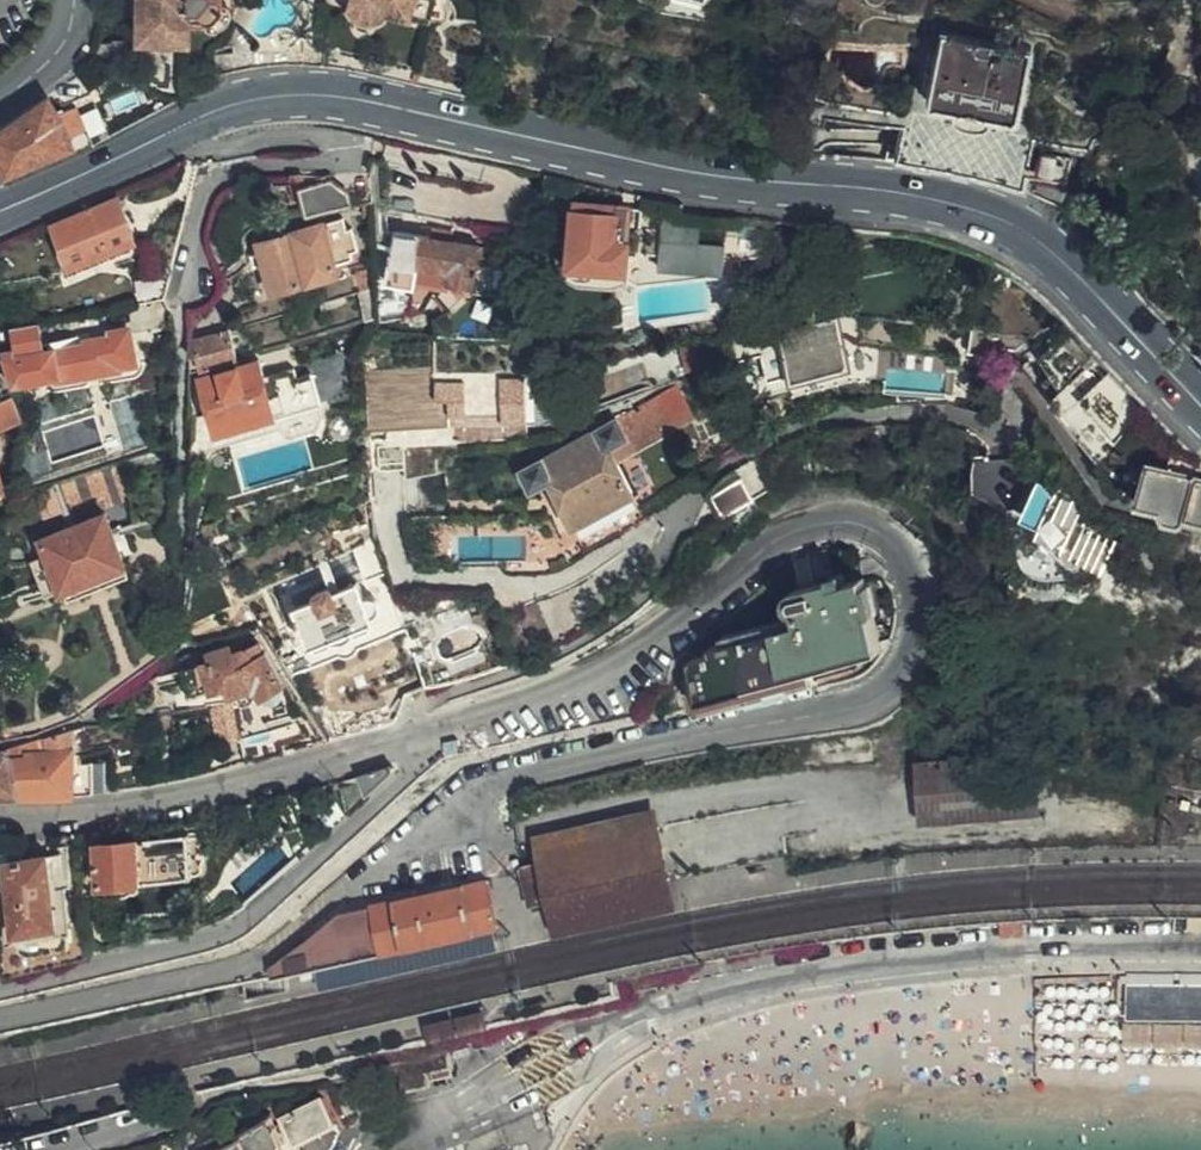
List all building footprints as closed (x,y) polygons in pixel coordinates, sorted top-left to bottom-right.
[(143,23),(191,24),(192,15),(206,15),(209,23),(216,26),(226,24),(232,15),(232,8),(227,1),(226,0),(144,0),(143,23)] [(351,5),(358,13),(369,17),(377,17),(386,11),(412,18),(412,14),(415,0),(353,0),(351,5)] [(412,14),(431,18),(435,0),(415,0),(412,14)] [(192,40),(191,24),(143,23),(143,40),(192,40)] [(1021,117),(1032,48),(945,32),(933,101),(1021,117)] [(107,41),(99,41),(93,54),(107,55),(106,61),(128,62),(130,43),(127,43),(127,39),(107,38),(107,41)] [(51,99),(0,134),(0,153),(10,168),(75,142),(71,134),(87,125),(74,105),(59,111),(51,99)] [(1024,192),(1064,211),(1066,207),(1068,150),(1028,147),(1024,192)] [(370,200),(370,170),(331,171),(298,183),(303,200),(307,213),(342,205),(370,200)] [(677,214),(678,210),(640,202),(639,206),(612,201),(615,190),(576,181),(561,271),(570,280),(614,286),(627,280),(634,242),(661,246),(657,267),(670,268),(673,240),(677,214)] [(303,200),(298,183),(287,187),(291,203),(303,200)] [(138,234),(117,193),(52,225),(74,266),(138,234)] [(727,223),(677,214),(673,240),(670,268),(723,273),(727,223)] [(259,248),(263,262),(271,290),(337,272),(335,265),(352,261),(350,253),(359,250),(352,227),(345,228),(342,216),(257,241),(259,248)] [(469,287),(476,245),(392,233),(382,286),(410,290),(410,285),(436,290),(448,303),(469,287)] [(253,265),(263,262),(259,248),(248,251),(253,265)] [(175,285),(176,272),(154,271),(152,284),(175,285)] [(373,318),(372,286),(358,290),(364,322),(372,319),(373,318)] [(834,315),(775,323),(776,329),(771,330),(787,383),(847,366),(834,315)] [(0,328),(0,347),(10,381),(49,374),(49,378),(84,374),(84,369),(130,363),(126,330),(104,333),(105,342),(40,351),(36,324),(0,328)] [(1006,351),(1026,337),(974,326),(970,352),(964,350),(958,365),(964,367),(954,398),(977,407),(986,375),(999,358),(1006,351)] [(224,332),(186,343),(186,372),(232,359),(224,332)] [(263,357),(261,351),(232,359),(235,365),(263,357)] [(188,454),(277,427),(274,415),(311,404),(299,368),(269,376),(263,357),(235,365),(232,359),(186,372),(188,454)] [(1148,404),(1098,357),(1072,379),(1118,432),(1148,404)] [(1044,381),(1055,394),(1061,388),(1050,375),(1044,381)] [(370,379),(371,401),(522,381),(521,379),(439,383),(399,386),(398,378),(370,379)] [(1118,432),(1072,379),(1061,388),(1055,394),(1050,398),(1096,453),(1118,432)] [(522,381),(371,401),(372,430),(523,422),(522,381)] [(623,462),(705,418),(686,383),(626,415),(622,410),(613,414),(611,410),(590,421),(595,432),(519,469),(530,490),(550,479),(571,521),(635,486),(623,462)] [(0,402),(0,420),(8,417),(10,399),(0,402)] [(53,459),(104,444),(95,415),(44,430),(53,459)] [(1171,464),(1196,471),(1200,456),(1200,454),(1181,435),(1178,442),(1172,440),(1170,446),(1176,448),(1171,464)] [(778,449),(739,473),(751,494),(782,475),(773,460),(782,455),(778,449)] [(980,451),(970,489),(1018,502),(1029,464),(980,451)] [(1196,471),(1171,464),(1150,458),(1139,494),(1164,502),(1163,509),(1178,513),(1180,507),(1200,514),(1200,473),(1196,471)] [(70,506),(99,494),(128,482),(120,466),(61,484),(70,506)] [(739,473),(736,469),(720,481),(709,493),(697,513),(704,527),(753,497),(751,494),(739,473)] [(105,510),(134,498),(128,482),(99,494),(105,510)] [(61,484),(33,492),(43,516),(70,506),(61,484)] [(1085,505),(1087,502),(1058,486),(1057,488),(1049,503),(1042,516),(1034,530),(1034,531),(1035,532),(1049,540),(1059,546),(1059,549),(1059,553),(1064,559),(1071,561),(1077,559),(1080,556),(1099,566),(1113,539),(1081,521),(1084,515),(1080,513),(1084,505),(1085,505)] [(1049,503),(1057,488),(1051,490),(1047,497),(1049,503)] [(48,595),(66,588),(126,563),(105,512),(45,538),(50,553),(32,560),(48,595)] [(1034,530),(1042,516),(1036,517),(1033,524),(1034,530)] [(1049,540),(1035,532),(1036,538),(1043,542),(1049,540)] [(385,569),(378,541),(354,552),(366,578),(385,569)] [(366,578),(354,552),(288,583),(298,606),(318,598),(316,592),(332,585),(335,591),(356,582),(366,578)] [(73,603),(134,577),(126,563),(66,588),(73,603)] [(880,642),(863,578),(834,585),(831,580),(795,589),(789,594),(784,604),(785,614),(790,620),(797,625),(712,648),(714,655),(692,662),(703,705),(725,700),(728,704),(841,674),(849,670),(855,659),(856,648),(880,642)] [(298,606),(294,608),(310,647),(314,645),(315,648),(321,651),(333,646),(336,640),(335,636),(349,630),(350,633),(356,636),(371,630),(371,625),(369,622),(373,620),(372,617),(377,612),(378,608),(377,604),(373,599),(369,598),(364,599),(356,582),(335,591),(332,585),(316,592),(318,598),(298,606)] [(336,640),(333,646),(337,645),(342,644),(347,642),(356,636),(350,633),(349,630),(335,636),(336,640)] [(280,691),(285,687),(258,646),(228,655),(226,648),(206,654),(207,661),(175,671),(182,699),(204,693),(203,689),(222,685),(224,692),(253,684),(256,696),(266,694),(270,702),(276,703),(280,701),(282,695),(280,691)] [(221,734),(239,730),(231,694),(213,697),(221,734)] [(254,762),(283,755),(274,722),(246,729),(254,762)] [(71,798),(98,794),(89,770),(72,770),(71,733),(28,744),(14,750),(21,796),(21,798),(71,798)] [(1043,810),(1037,748),(919,757),(924,818),(1043,810)] [(21,796),(14,750),(0,751),(0,797),(21,796)] [(392,766),(362,775),(372,794),(396,772),(396,768),(392,766)] [(535,866),(518,870),(527,908),(542,905),(548,932),(676,901),(654,808),(528,838),(535,866)] [(92,891),(172,880),(168,852),(144,856),(141,839),(86,847),(92,891)] [(0,852),(0,933),(12,931),(13,945),(29,956),(70,951),(66,923),(72,922),(69,886),(74,885),(70,855),(22,861),(22,855),(12,856),(11,851),(0,852)] [(281,957),(284,978),(311,971),(492,929),(495,928),(492,911),(486,882),(397,902),(334,916),(281,957)] [(2,979),(14,976),(83,959),(79,922),(72,922),(66,923),(70,951),(29,956),(13,945),(12,931),(0,933),(0,963),(2,979)] [(1187,926),(1186,934),(1200,935),(1200,928),(1200,927),(1187,926)] [(492,929),(311,971),(315,990),(496,948),(492,929)] [(284,978),(281,957),(267,969),(270,981),(279,979),(284,978)] [(1128,976),(1129,1019),(1200,1018),(1200,974),(1128,976)] [(630,983),(632,995),(664,989),(661,976),(630,983)] [(426,1025),(428,1031),(487,1018),(486,1012),(426,1025)] [(430,1040),(489,1027),(487,1018),(428,1031),(430,1040)] [(281,1120),(291,1142),(296,1147),(334,1128),(320,1102),(281,1120)] [(298,1149),(296,1147),(291,1142),(282,1146),(269,1122),(237,1140),(232,1131),(205,1146),(207,1149),(298,1149)] [(296,1147),(298,1149),(332,1149),(336,1140),(337,1134),(334,1128),(296,1147)] [(150,1140),(141,1142),(128,1149),(156,1149),(150,1140)]
